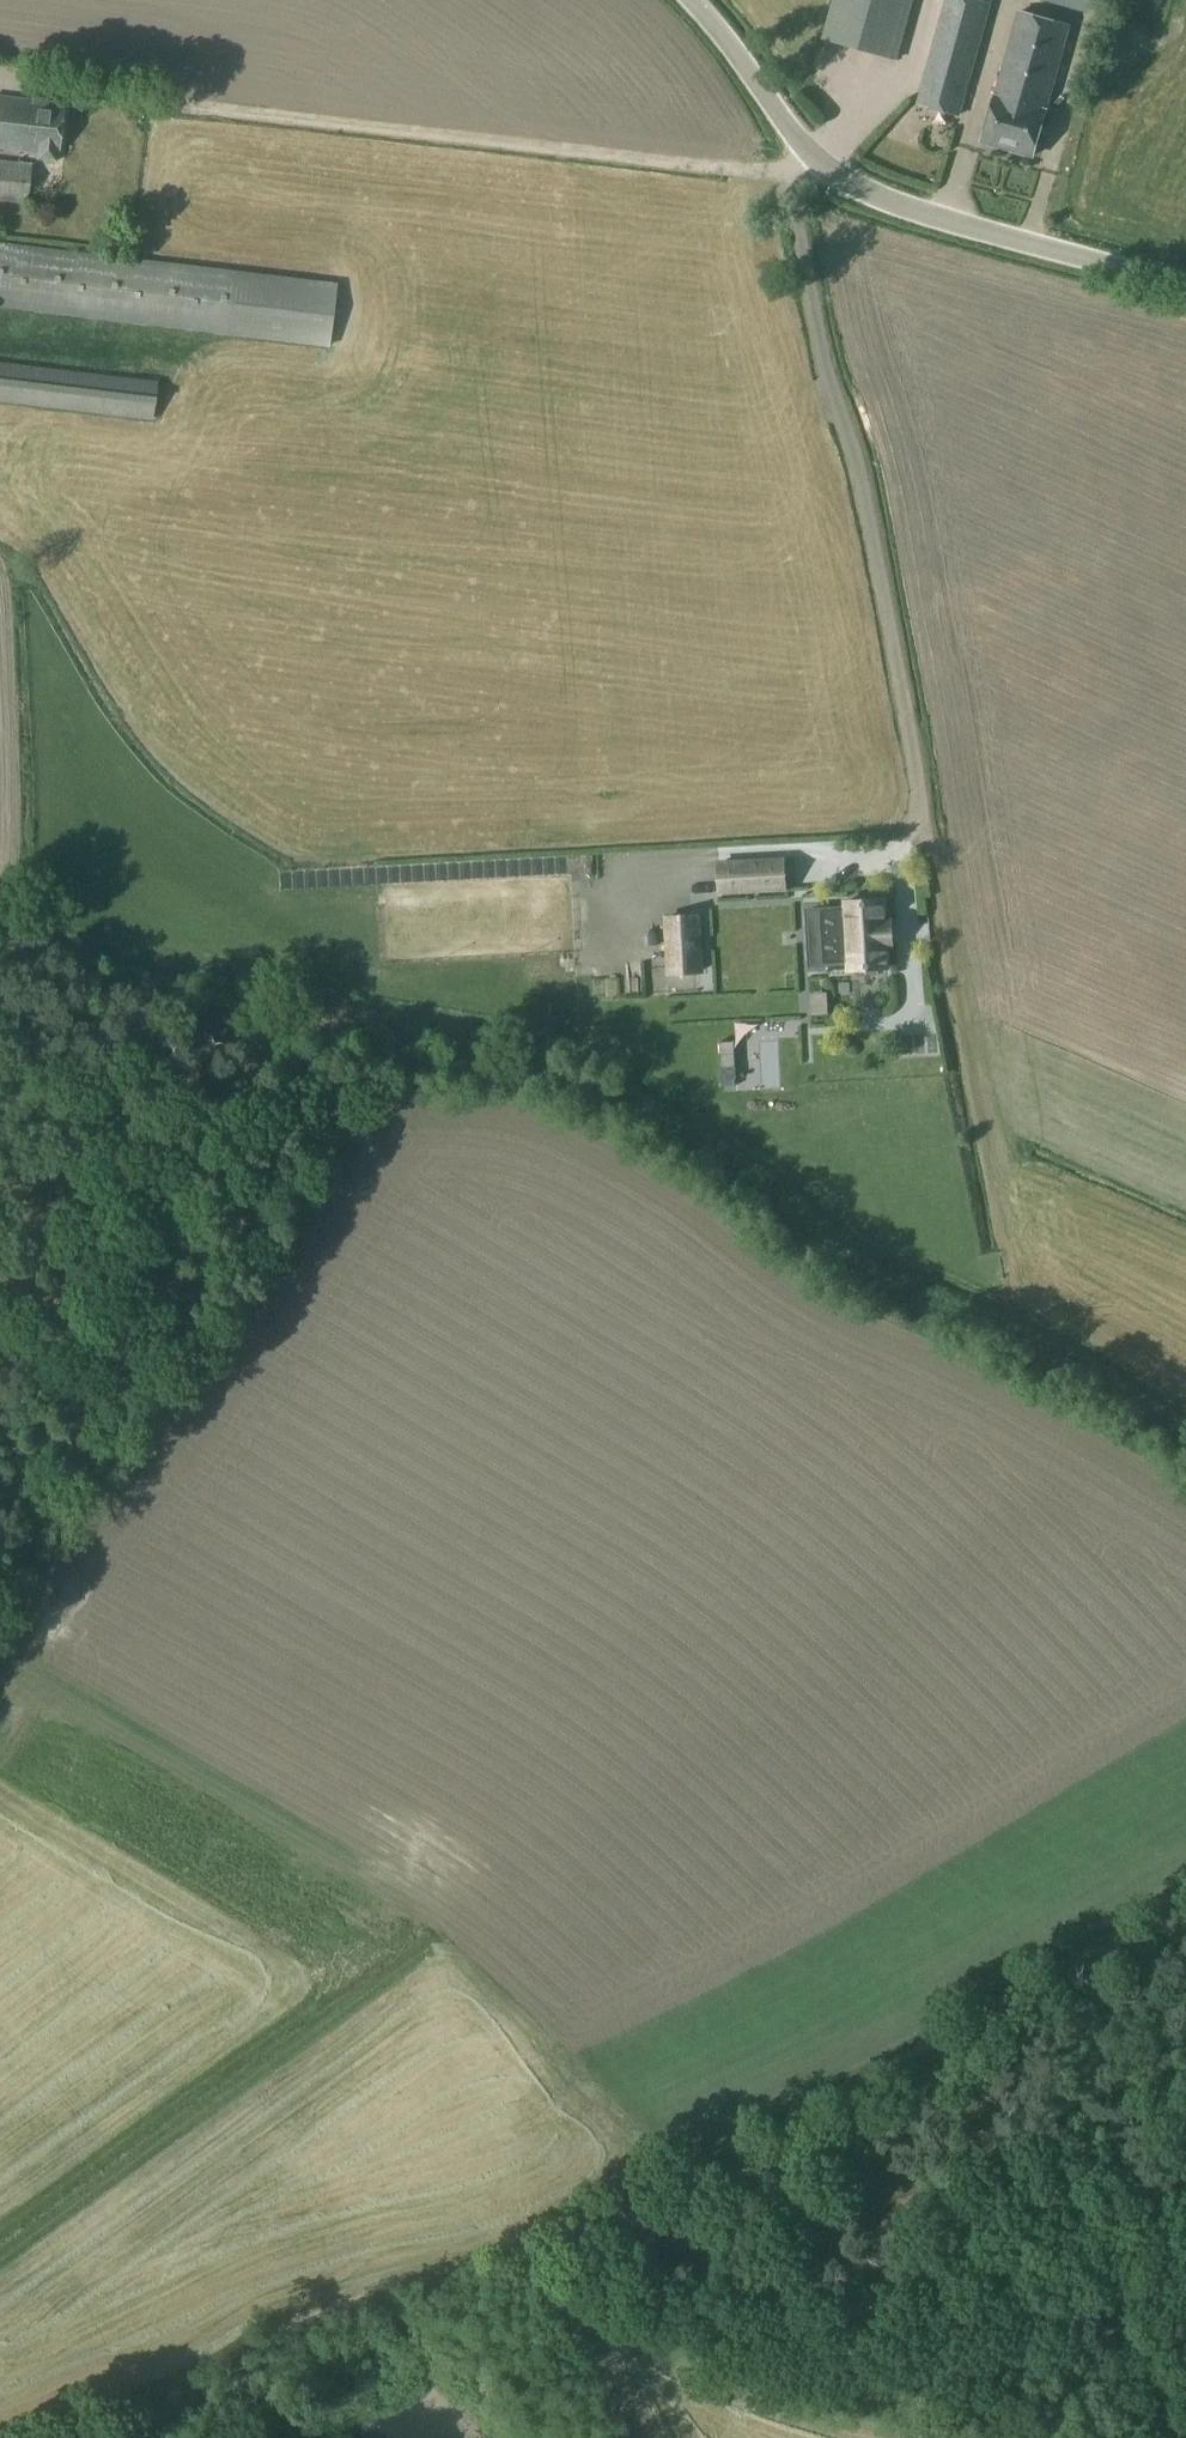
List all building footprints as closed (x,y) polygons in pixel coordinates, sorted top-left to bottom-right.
[(896,59),(913,0),(833,0),(823,38),(896,59)] [(915,104),(961,117),(993,0),(945,0),(915,104)] [(995,97),(983,142),(1033,156),(1046,111),(1048,111),(1071,25),(1018,10),(994,96),(995,97)] [(63,103),(0,97),(0,148),(37,152),(36,159),(55,161),(56,154),(58,154),(63,103)] [(32,164),(0,160),(0,201),(28,205),(32,164)] [(329,348),(336,283),(0,243),(0,309),(329,348)] [(152,421),(157,382),(0,363),(0,402),(152,421)] [(784,860),(719,863),(720,891),(785,888),(784,860)] [(847,908),(823,909),(826,964),(850,963),(851,969),(859,969),(860,975),(878,973),(878,968),(886,967),(885,945),(893,945),(891,920),(884,921),(883,899),(847,901),(847,908)] [(692,915),(667,917),(670,973),(695,972),(692,915)] [(736,1086),(734,1041),(721,1042),(723,1086),(736,1086)]
